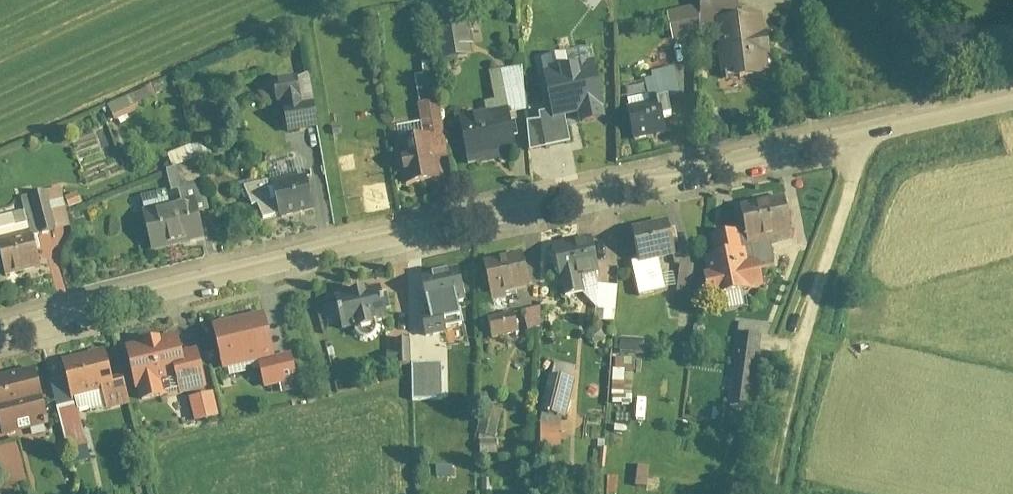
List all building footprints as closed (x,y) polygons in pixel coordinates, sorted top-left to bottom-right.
[(707,23),(742,19),(740,0),(705,0),(707,23)] [(667,17),(674,46),(700,40),(694,11),(667,17)] [(434,23),(441,64),(475,58),(467,17),(434,23)] [(721,28),(727,86),(772,81),(766,23),(721,28)] [(520,156),(512,113),(522,111),(515,72),(489,77),(495,110),(462,116),(471,166),(520,156)] [(675,73),(649,78),(654,101),(679,96),(675,73)] [(449,159),(433,77),(414,81),(425,141),(398,146),(406,189),(439,183),(435,162),(449,159)] [(279,83),(287,133),(316,128),(308,78),(279,83)] [(627,112),(633,143),(670,136),(664,105),(627,112)] [(197,166),(167,174),(177,210),(206,202),(197,166)] [(256,191),(265,225),(318,212),(310,178),(256,191)] [(743,208),(751,247),(796,238),(788,199),(743,208)] [(31,235),(0,245),(0,257),(7,280),(49,267),(41,241),(54,237),(43,200),(22,206),(31,235)] [(150,219),(156,253),(211,243),(205,209),(150,219)] [(670,227),(632,238),(639,265),(678,254),(670,227)] [(711,240),(716,258),(706,260),(716,305),(754,296),(753,292),(769,288),(763,263),(747,267),(743,252),(739,253),(735,235),(711,240)] [(590,299),(586,280),(602,276),(593,239),(552,249),(560,285),(565,284),(570,304),(590,299)] [(486,265),(494,300),(533,291),(525,256),(486,265)] [(634,269),(642,301),(668,294),(660,263),(634,269)] [(615,324),(617,266),(603,266),(601,323),(615,324)] [(421,279),(429,310),(468,299),(459,268),(421,279)] [(674,299),(690,300),(693,272),(677,270),(674,299)] [(335,298),(342,333),(392,324),(385,288),(335,298)] [(528,336),(542,332),(535,309),(522,313),(528,336)] [(490,320),(495,341),(522,335),(517,313),(490,320)] [(440,315),(424,320),(433,345),(448,340),(440,315)] [(295,356),(277,359),(269,320),(215,331),(225,374),(261,366),(267,392),(301,384),(295,356)] [(738,326),(730,404),(754,407),(762,328),(738,326)] [(130,352),(142,405),(206,391),(193,337),(130,352)] [(392,373),(411,372),(429,371),(427,342),(409,343),(390,344),(392,373)] [(66,367),(79,418),(127,406),(114,355),(66,367)] [(0,440),(50,427),(36,373),(0,383),(0,438),(0,440)] [(66,380),(46,386),(65,452),(85,447),(66,380)] [(549,380),(539,416),(563,423),(573,387),(549,380)] [(482,412),(477,441),(499,445),(504,416),(482,412)] [(539,429),(541,454),(564,452),(562,427),(539,429)] [(30,483),(20,447),(0,452),(0,456),(9,489),(30,483)] [(438,462),(438,483),(476,482),(476,462),(438,462)]
